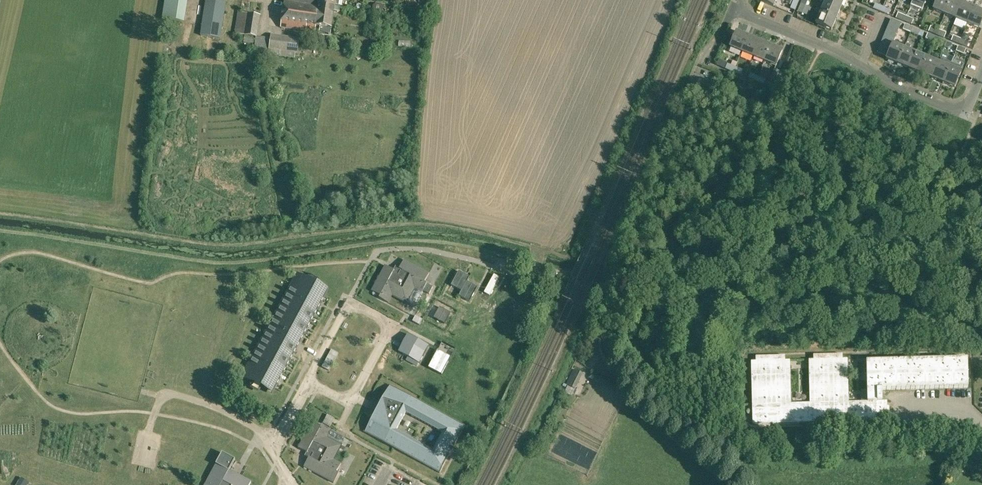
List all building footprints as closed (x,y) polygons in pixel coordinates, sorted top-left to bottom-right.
[(162,18),(183,22),(187,0),(165,0),(162,18)] [(210,0),(206,0),(201,35),(220,38),(226,3),(210,0)] [(820,12),(837,18),(841,7),(825,0),(820,12)] [(922,10),(924,5),(926,0),(913,0),(913,1),(911,5),(922,10)] [(945,14),(951,0),(937,0),(933,9),(945,14)] [(956,19),(963,3),(956,0),(951,0),(945,14),(956,19)] [(320,35),(330,36),(331,28),(332,28),(334,11),(340,12),(341,8),(324,5),(324,6),(285,1),(281,26),(316,32),(317,26),(321,26),(320,35)] [(790,9),(795,11),(798,3),(793,1),(790,9)] [(873,9),(881,12),(883,7),(875,3),(873,9)] [(956,19),(967,23),(974,8),(963,3),(956,19)] [(376,4),(373,6),(372,9),(375,12),(380,12),(383,10),(383,7),(381,4),(376,4)] [(797,12),(802,14),(806,6),(800,4),(797,12)] [(881,12),(889,15),(891,10),(883,7),(881,12)] [(979,28),(981,21),(981,11),(974,8),(967,23),(979,28)] [(806,9),(804,18),(814,19),(816,11),(806,9)] [(816,23),(832,30),(837,18),(820,12),(816,23)] [(257,37),(261,15),(249,13),(245,35),(257,37)] [(896,18),(904,21),(906,16),(898,13),(896,18)] [(904,21),(911,25),(914,19),(906,16),(904,21)] [(888,24),(899,29),(901,23),(891,18),(888,24)] [(886,30),(896,34),(899,29),(888,24),(886,30)] [(903,29),(911,33),(913,27),(905,24),(903,29)] [(928,32),(936,35),(938,29),(930,26),(928,32)] [(911,33),(918,36),(921,31),(913,27),(911,33)] [(936,35),(944,38),(946,33),(938,29),(936,35)] [(884,35),(894,40),(896,34),(886,30),(884,35)] [(730,47),(742,52),(748,36),(736,31),(730,47)] [(925,38),(933,42),(935,37),(927,33),(925,38)] [(300,39),(272,35),(270,49),(298,53),(300,39)] [(892,46),(893,43),(894,40),(884,35),(881,41),(892,46)] [(742,52),(753,57),(760,41),(748,36),(742,52)] [(951,41),(959,44),(961,39),(953,36),(951,41)] [(939,44),(941,45),(943,40),(935,37),(933,42),(939,44)] [(959,44),(967,47),(969,42),(961,39),(959,44)] [(753,57),(765,62),(771,46),(760,41),(753,57)] [(889,51),(892,46),(881,41),(879,47),(889,51)] [(904,48),(893,43),(892,46),(889,51),(887,57),(886,59),(898,64),(904,48)] [(898,64),(909,69),(916,52),(909,50),(911,46),(906,44),(905,48),(904,48),(898,64)] [(765,62),(776,66),(783,51),(771,46),(765,62)] [(956,51),(964,55),(966,49),(958,46),(956,51)] [(877,52),(887,57),(889,51),(879,47),(877,52)] [(909,69),(920,73),(927,57),(916,52),(909,69)] [(920,73),(932,78),(939,62),(938,62),(927,57),(920,73)] [(939,62),(932,78),(943,83),(952,62),(940,58),(938,62),(939,62)] [(716,65),(725,69),(727,64),(718,60),(716,65)] [(943,83),(955,87),(963,67),(952,62),(943,83)] [(725,69),(733,72),(735,67),(727,64),(725,69)] [(733,72),(741,76),(743,70),(735,67),(733,72)] [(770,78),(776,81),(780,71),(774,69),(770,78)] [(748,78),(756,82),(758,76),(750,73),(748,78)] [(733,79),(748,86),(751,81),(736,74),(733,79)] [(756,82),(764,85),(766,80),(758,76),(756,82)] [(379,298),(388,303),(392,295),(407,302),(414,288),(422,292),(423,291),(427,284),(424,282),(429,273),(404,260),(400,268),(402,269),(399,275),(393,272),(394,270),(385,265),(372,290),(381,295),(379,298)] [(461,291),(466,281),(469,277),(458,271),(451,285),(461,291)] [(301,278),(247,377),(273,391),(296,348),(294,347),(299,337),(303,336),(327,292),(301,278)] [(476,287),(466,281),(461,291),(458,295),(469,301),(476,287)] [(427,284),(423,291),(429,294),(433,287),(428,285),(427,284)] [(522,299),(512,293),(504,305),(514,311),(522,299)] [(414,317),(412,321),(419,325),(422,319),(415,316),(414,317)] [(399,351),(420,362),(429,345),(408,334),(399,351)] [(338,353),(331,349),(322,367),(329,371),(338,353)] [(451,357),(438,350),(428,368),(441,375),(451,357)] [(751,361),(753,424),(887,421),(887,401),(882,401),(882,390),(968,388),(967,358),(866,361),(867,402),(848,402),(847,359),(843,359),(842,354),(813,355),(813,360),(809,360),(810,403),(791,404),(790,360),(785,361),(785,356),(756,356),(756,361),(751,361)] [(566,385),(575,390),(583,374),(574,369),(566,385)] [(440,473),(446,461),(447,459),(451,451),(453,447),(458,440),(459,437),(465,425),(389,384),(389,385),(390,385),(365,432),(363,431),(440,473)] [(328,414),(325,419),(323,423),(330,427),(332,422),(335,418),(328,414)] [(304,466),(334,483),(339,474),(336,473),(341,464),(333,459),(341,445),(340,445),(344,437),(331,430),(322,425),(321,427),(312,422),(298,447),(307,452),(308,450),(314,453),(310,459),(308,458),(304,466)] [(204,484),(249,484),(251,482),(238,475),(237,477),(228,472),(235,459),(222,452),(217,462),(204,484)]
